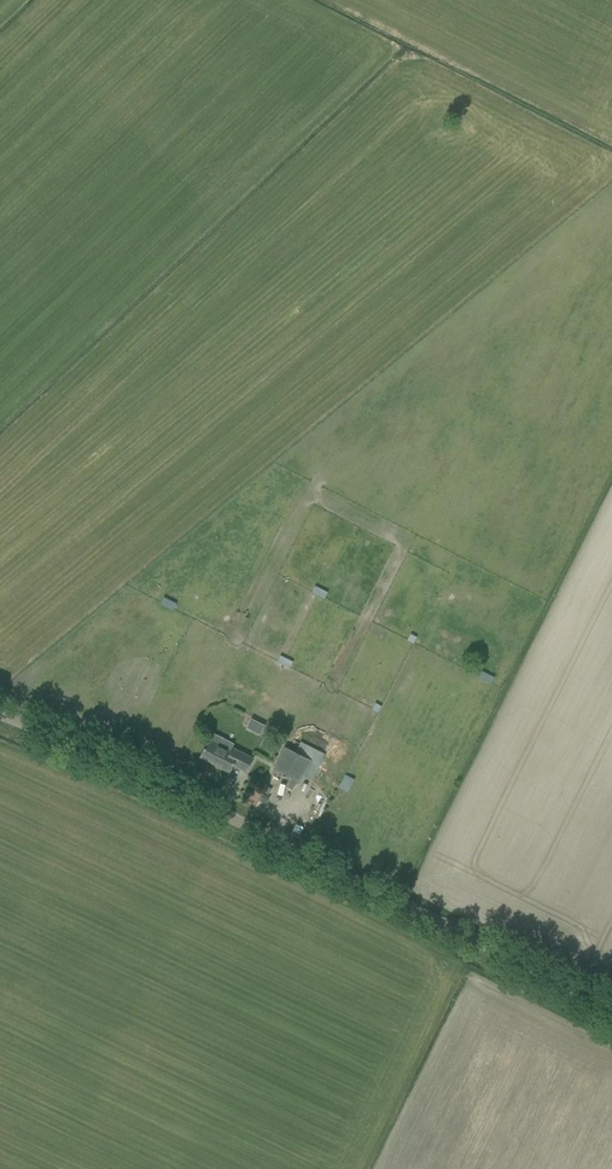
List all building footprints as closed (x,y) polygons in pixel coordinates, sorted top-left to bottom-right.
[(249,718),(244,728),(260,735),(265,725),(249,718)] [(199,757),(230,772),(234,765),(246,771),(253,758),(232,747),(230,751),(208,740),(199,757)] [(285,747),(274,768),(300,781),(311,760),(285,747)] [(266,786),(263,792),(268,795),(271,789),(266,786)] [(262,793),(259,800),(265,803),(268,796),(262,793)]
